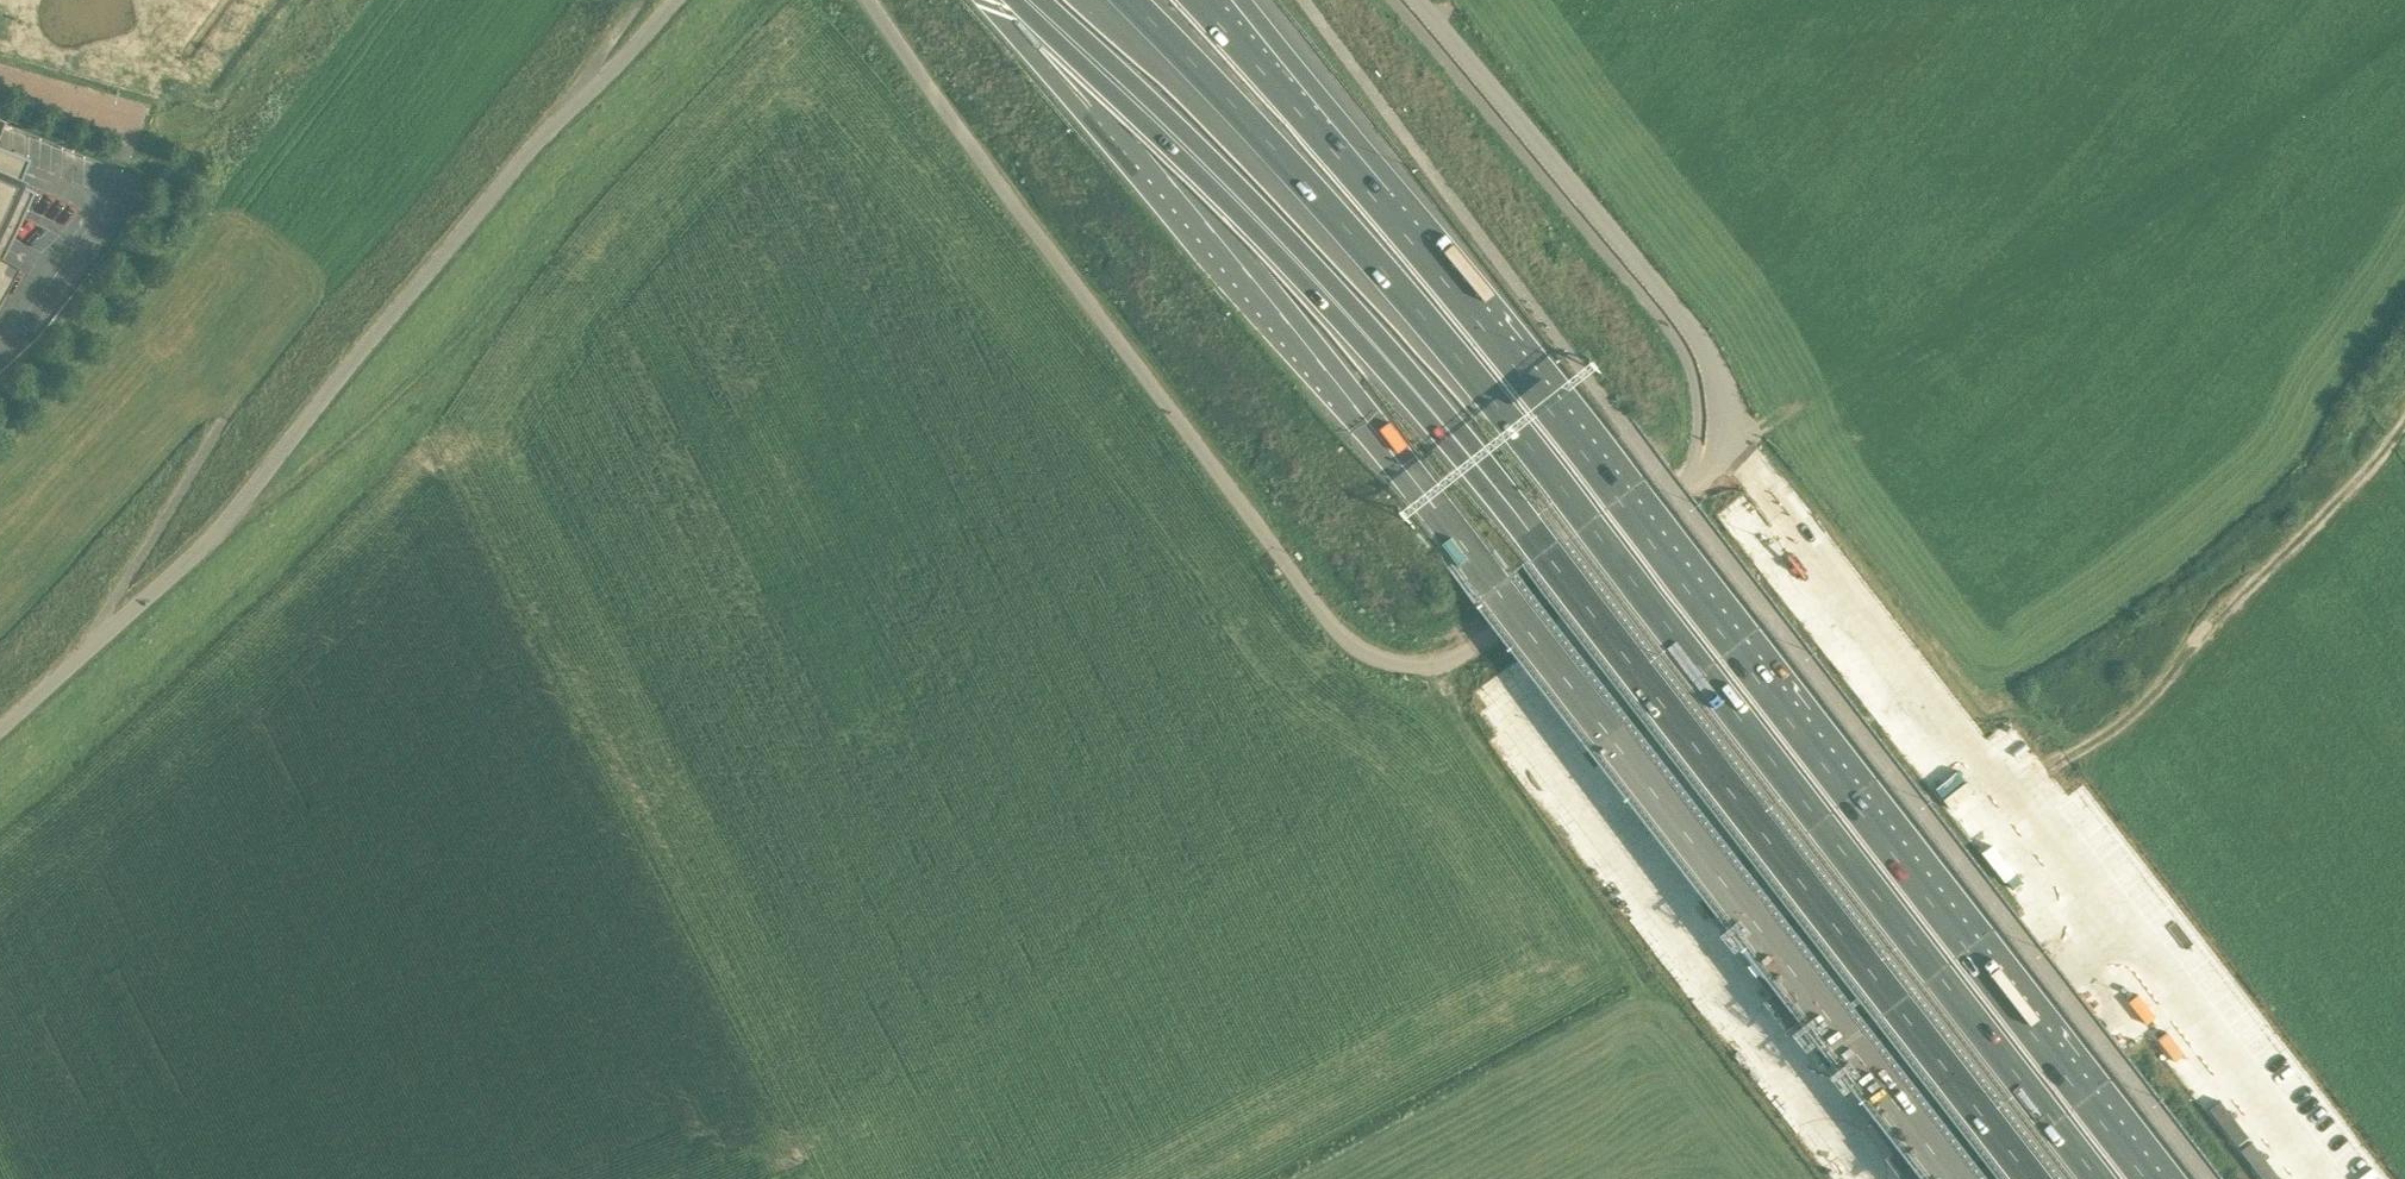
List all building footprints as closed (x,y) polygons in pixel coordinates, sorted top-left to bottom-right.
[(0,147),(0,297),(9,281),(17,267),(2,259),(11,241),(16,230),(25,211),(34,191),(18,184),(28,159),(0,147)]
